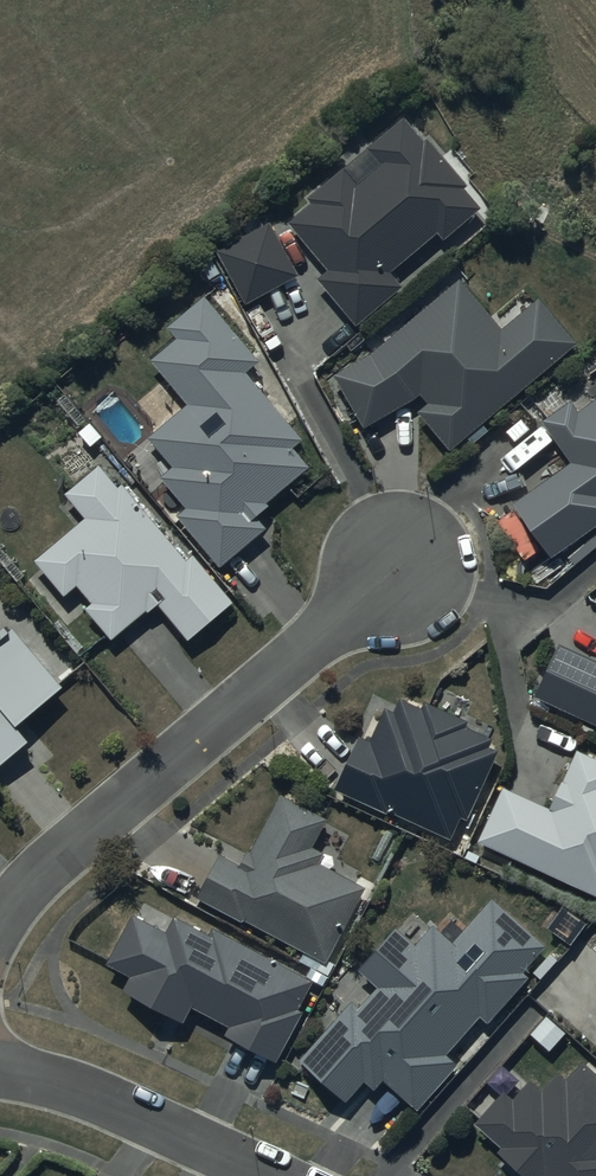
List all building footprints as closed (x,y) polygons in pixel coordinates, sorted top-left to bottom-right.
[(405,113),(305,199),(309,203),(287,221),(326,268),(315,277),(355,324),(400,285),(389,272),(437,232),(442,237),(478,206),(461,185),(466,180),(427,135),(425,137),(405,113)] [(268,221),(217,249),(246,300),(297,272),(268,221)] [(403,302),(414,315),(368,354),(332,373),(363,426),(404,404),(418,393),(426,403),(418,410),(448,447),(575,343),(537,296),(500,327),(463,283),(468,279),(452,260),(403,302)] [(258,360),(204,295),(168,325),(177,336),(150,359),(188,404),(148,437),(171,465),(159,475),(186,507),(177,514),(220,565),(267,526),(257,514),(269,504),(266,501),(308,466),(293,447),(303,439),(246,371),(258,360)] [(577,409),(570,398),(540,419),(570,462),(512,502),(549,555),(595,522),(595,396),(577,409)] [(112,639),(157,600),(189,637),(233,600),(191,552),(185,557),(121,483),(118,486),(99,463),(65,491),(86,515),(35,558),(66,593),(78,583),(92,600),(84,606),(112,639)] [(30,738),(17,722),(65,683),(14,623),(0,634),(0,763),(30,738)] [(357,735),(334,788),(449,838),(453,828),(461,832),(497,749),(488,745),(491,738),(465,727),(469,720),(425,701),(422,706),(399,696),(394,709),(385,705),(370,740),(357,735)] [(477,839),(595,895),(595,757),(575,748),(548,806),(501,784),(477,839)] [(326,817),(278,794),(251,850),(245,847),(237,862),(217,852),(195,897),(240,918),(241,916),(325,960),(364,886),(318,862),(324,852),(311,845),(326,817)] [(544,945),(491,896),(452,939),(432,921),(413,942),(394,924),(358,967),(378,984),(357,1009),(349,1002),(298,1059),(345,1101),(364,1080),(373,1088),(382,1079),(416,1109),(456,1065),(444,1054),(479,1014),(486,1020),(526,976),(521,971),(544,945)] [(165,931),(130,912),(104,961),(130,974),(123,987),(184,1020),(191,1006),(227,1025),(223,1032),(275,1060),(300,1011),(295,1009),(311,979),(211,926),(208,933),(174,915),(165,931)] [(474,1121),(501,1146),(497,1150),(525,1175),(546,1175),(595,1175),(595,1072),(582,1060),(566,1078),(558,1071),(543,1087),(531,1076),(512,1097),(503,1089),(474,1121)]
